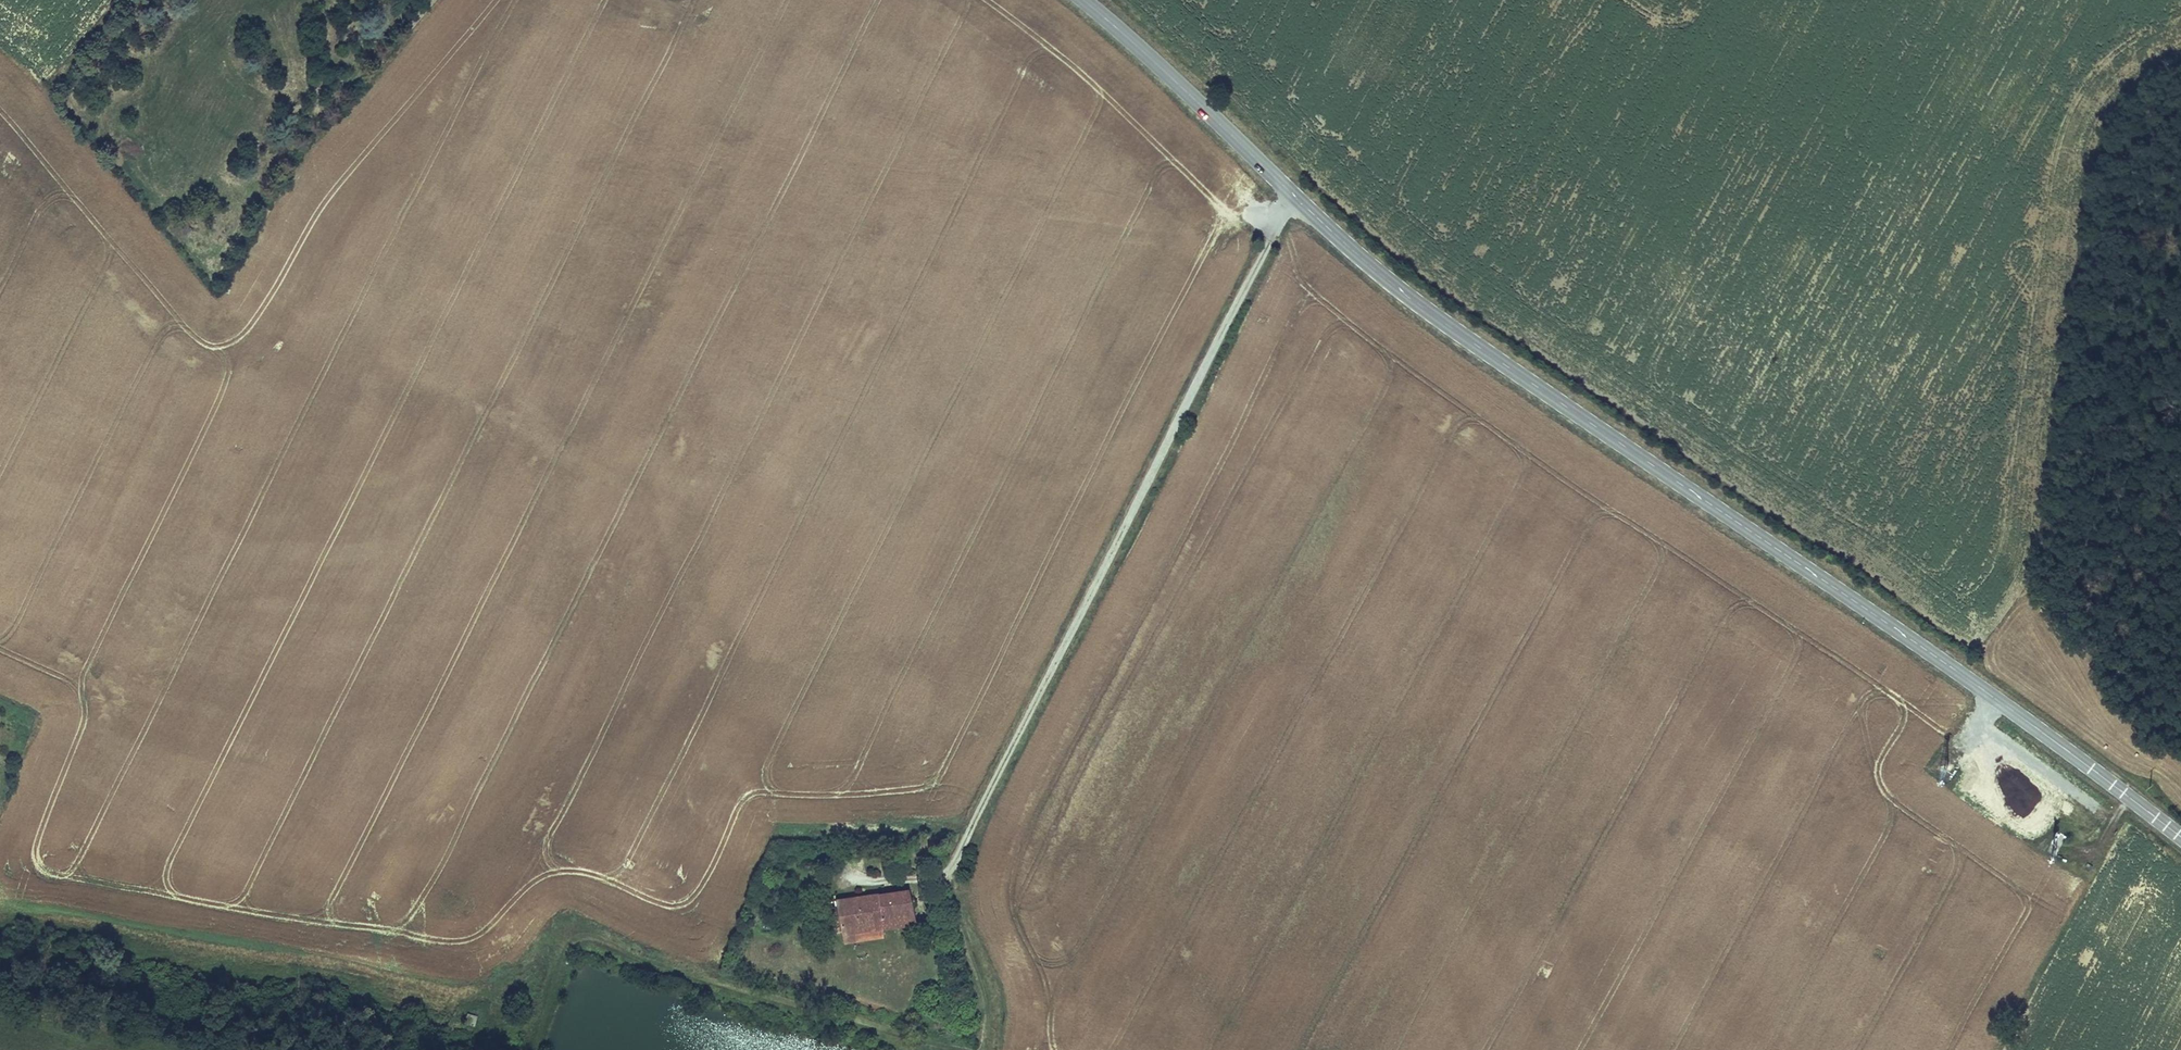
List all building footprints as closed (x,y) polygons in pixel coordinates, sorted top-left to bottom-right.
[(2057,854),(2066,835),(2057,830),(2048,850),(2057,854)] [(837,894),(841,928),(914,919),(910,885),(837,894)]
